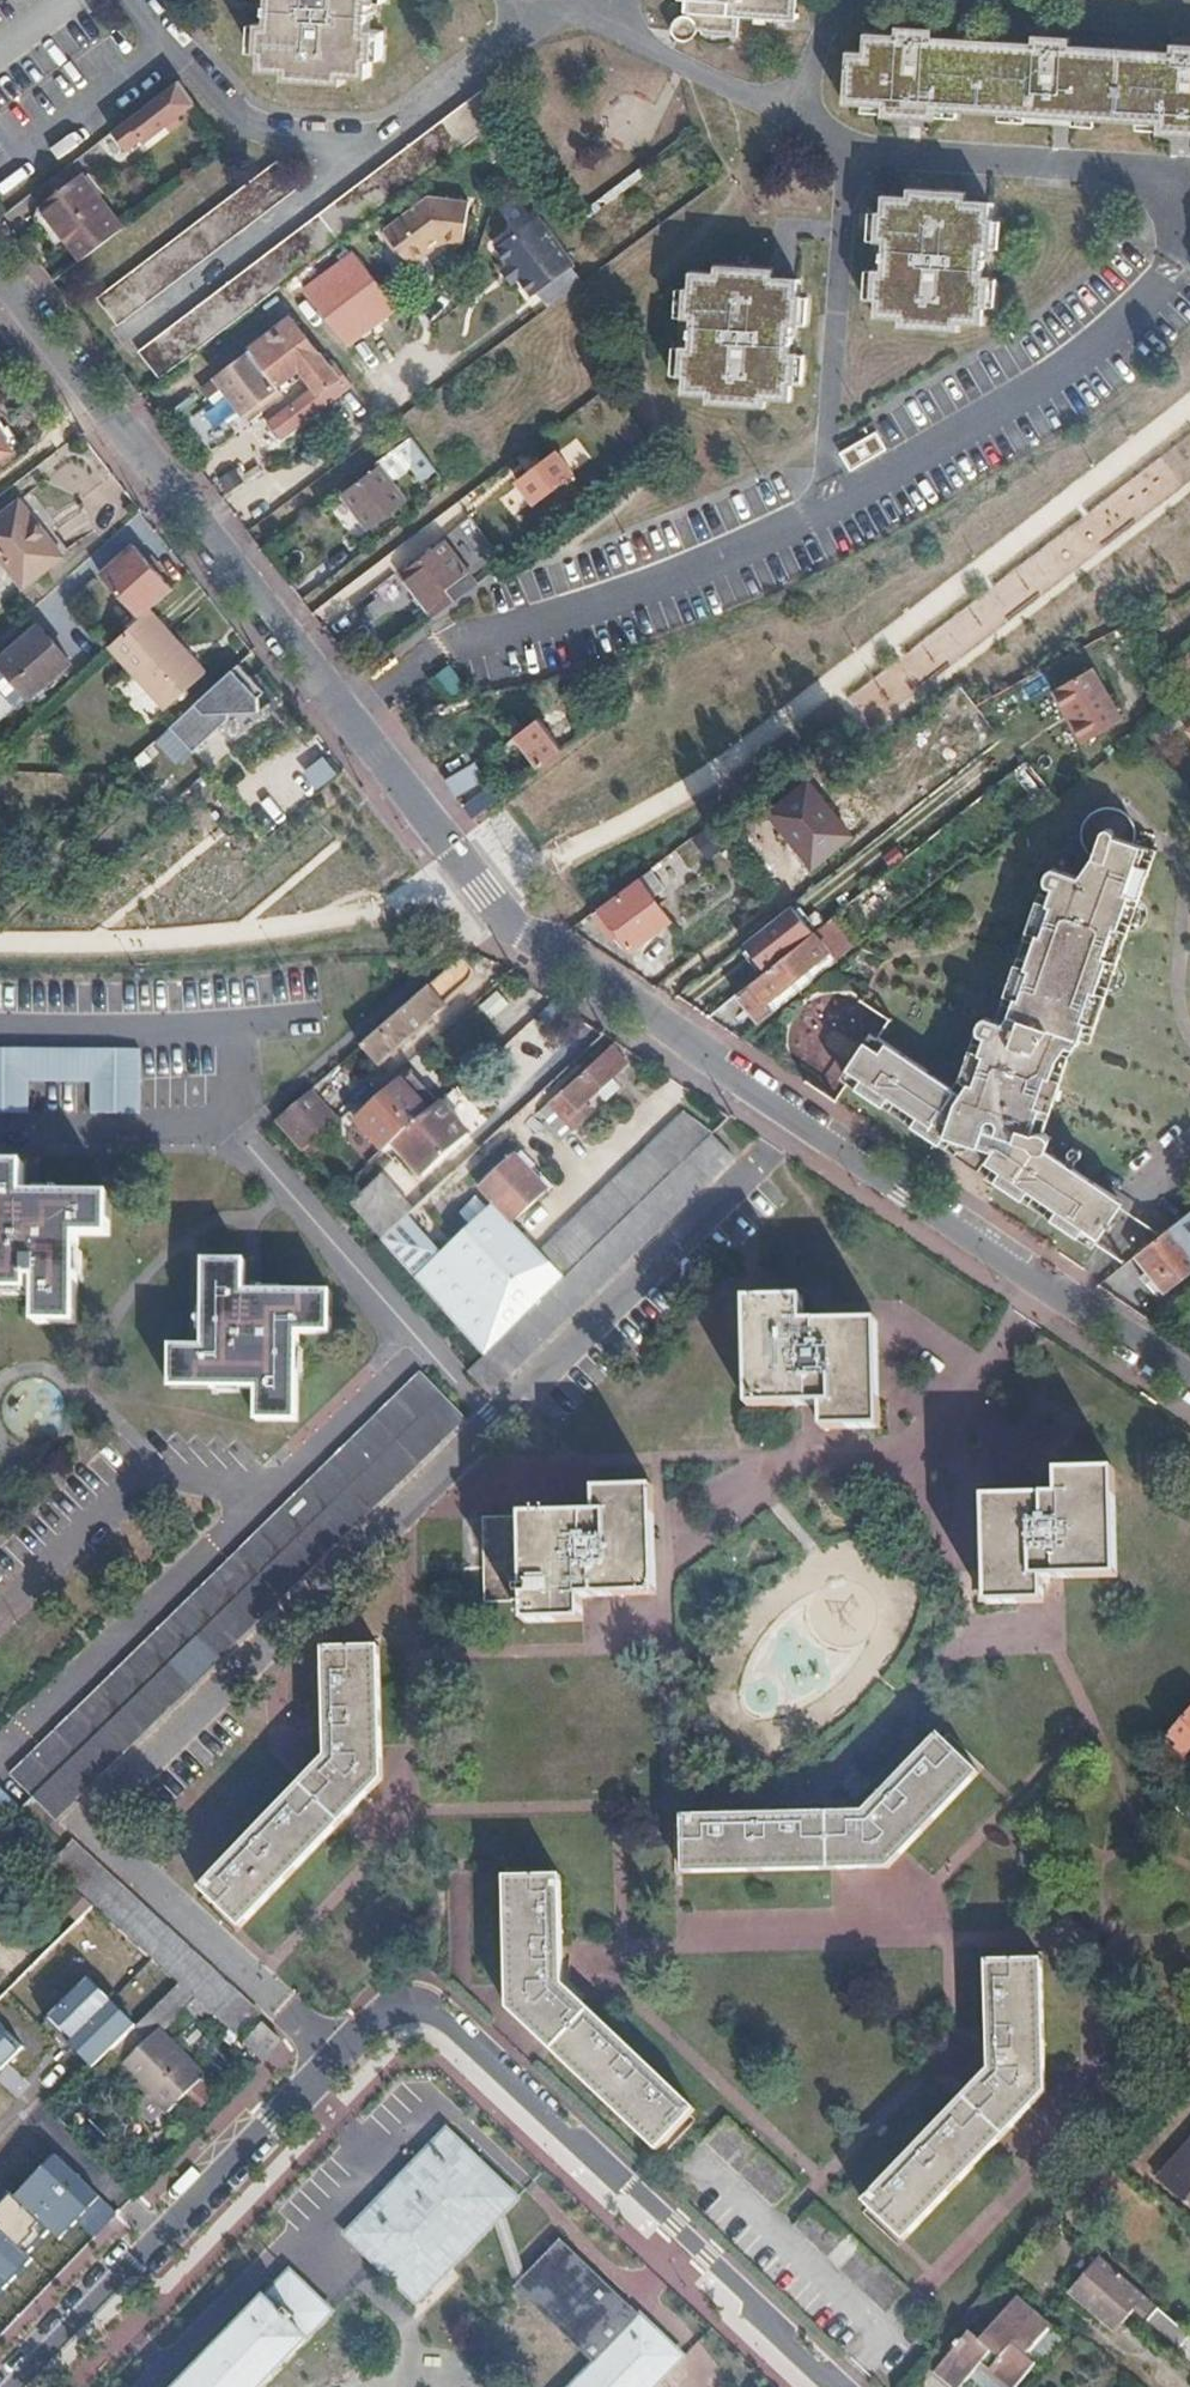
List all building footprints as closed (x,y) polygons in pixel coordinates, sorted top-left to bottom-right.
[(289,74),(288,81),(347,88),(348,78),(372,81),(374,66),(378,66),(383,38),(373,37),(377,7),(385,8),(386,0),(277,0),(274,27),(264,25),(261,53),(267,54),(266,71),(289,74)] [(679,33),(675,37),(674,41),(675,47),(679,51),(685,52),(690,50),(693,47),(695,43),(695,40),(694,38),(692,35),(699,36),(702,40),(735,42),(737,21),(790,25),(792,0),(681,0),(679,33)] [(1118,47),(1067,45),(1067,36),(1030,34),(1030,44),(928,39),(928,29),(892,27),(892,38),(862,36),(861,56),(846,55),(843,105),(882,107),(934,110),(1027,114),(1028,105),(1062,107),(1062,116),(1156,121),(1189,123),(1189,40),(1168,39),(1168,50),(1118,47)] [(174,82),(111,131),(124,148),(138,137),(141,141),(190,104),(174,82)] [(136,352),(156,379),(356,227),(466,143),(490,125),(503,115),(483,90),(260,258),(136,352)] [(1062,107),(1028,105),(1027,114),(1062,116),(1062,107)] [(934,110),(882,107),(882,120),(933,123),(934,110)] [(1189,133),(1189,123),(1156,121),(1155,131),(1189,133)] [(499,157),(509,150),(498,135),(488,142),(499,157)] [(294,186),(273,160),(93,297),(113,322),(294,186)] [(63,168),(36,188),(45,200),(71,179),(63,168)] [(38,206),(80,260),(120,229),(78,174),(71,179),(45,200),(38,206)] [(897,322),(896,332),(952,336),(953,325),(982,327),(984,309),(989,309),(991,277),(981,276),(983,251),(991,252),(993,223),(986,223),(988,208),(963,206),(963,196),(905,192),(903,198),(877,197),(877,211),(867,210),(864,247),(879,248),(877,271),(866,270),(863,301),(872,301),(870,321),(897,322)] [(460,242),(468,200),(429,195),(382,230),(407,264),(440,240),(460,242)] [(505,268),(547,236),(534,218),(490,249),(505,268)] [(544,309),(585,278),(575,265),(571,267),(547,236),(505,268),(515,281),(529,299),(535,296),(544,309)] [(348,345),(395,311),(353,254),(305,289),(348,345)] [(515,281),(505,268),(498,272),(509,287),(515,281)] [(671,380),(678,380),(677,395),(703,396),(702,407),(762,409),(762,398),(787,399),(787,383),(794,383),(796,355),(787,355),(789,325),(796,326),(797,303),(790,302),(791,285),(764,284),(764,277),(718,275),(717,283),(692,282),(691,290),(676,289),(675,322),(685,323),(685,346),(672,345),(671,380)] [(302,421),(350,385),(333,364),(327,368),(290,319),(248,350),(251,354),(275,385),(299,367),(314,387),(290,405),(302,421)] [(251,354),(206,388),(213,397),(224,389),(241,411),(275,385),(251,354)] [(224,389),(213,397),(229,419),(241,411),(224,389)] [(267,422),(279,438),(302,421),(290,405),(267,422)] [(11,452),(9,450),(17,444),(6,426),(0,430),(0,460),(11,452)] [(843,452),(853,470),(891,449),(880,430),(843,452)] [(910,658),(915,665),(929,654),(947,676),(1189,477),(1189,434),(1188,431),(910,658)] [(411,499),(419,508),(446,488),(409,439),(396,448),(426,488),(411,499)] [(538,506),(585,473),(566,446),(519,479),(538,506)] [(368,530),(404,504),(377,468),(342,495),(368,530)] [(53,561),(10,505),(0,513),(0,602),(53,561)] [(396,573),(429,619),(452,602),(443,592),(465,576),(439,541),(396,573)] [(176,641),(147,609),(107,646),(166,708),(198,679),(169,648),(176,641)] [(0,661),(0,667),(29,698),(67,661),(35,626),(0,661)] [(205,673),(176,641),(169,648),(198,679),(205,673)] [(1104,662),(1058,687),(1088,744),(1135,720),(1104,662)] [(262,695),(234,665),(172,722),(167,727),(188,750),(231,712),(256,714),(256,701),(262,695)] [(438,674),(451,696),(467,686),(455,665),(438,674)] [(8,707),(0,693),(0,712),(8,707)] [(539,768),(561,751),(538,719),(515,735),(539,768)] [(340,772),(324,754),(302,774),(279,748),(246,779),(280,817),(317,784),(321,789),(340,772)] [(849,840),(808,785),(769,815),(809,869),(849,840)] [(463,807),(472,819),(496,801),(488,790),(463,807)] [(870,1030),(837,1072),(1086,1242),(1117,1199),(1032,1141),(1070,1035),(1084,1041),(1155,846),(1133,837),(1134,833),(1134,827),(1132,820),(1129,812),(1121,804),(1112,799),(1100,798),(1087,803),(1081,810),(1075,824),(1074,833),(1079,842),(1086,852),(1070,869),(1050,862),(994,1011),(983,1008),(953,1088),(870,1030)] [(604,912),(633,951),(671,924),(656,905),(669,896),(653,874),(604,912)] [(736,994),(756,1021),(773,1008),(766,999),(828,950),(814,930),(736,994)] [(474,976),(460,960),(359,1047),(375,1065),(445,1005),(444,1002),(474,976)] [(627,1063),(611,1046),(563,1092),(562,1090),(548,1103),(573,1131),(587,1117),(579,1108),(627,1063)] [(137,1118),(138,1053),(0,1052),(0,1117),(28,1118),(28,1085),(89,1085),(89,1118),(137,1118)] [(437,1104),(439,1102),(415,1074),(402,1085),(427,1112),(437,1104)] [(427,1112),(402,1085),(401,1084),(357,1124),(382,1153),(392,1144),(427,1112)] [(297,1148),(331,1119),(308,1091),(273,1121),(297,1148)] [(465,1135),(437,1104),(427,1112),(392,1144),(419,1176),(465,1135)] [(482,1358),(712,1136),(688,1110),(518,1278),(488,1245),(509,1225),(513,1227),(547,1193),(514,1156),(480,1191),(495,1208),(442,1260),(405,1216),(379,1241),(482,1358)] [(302,1153),(335,1124),(331,1119),(297,1148),(302,1153)] [(734,1160),(712,1136),(482,1358),(467,1373),(489,1396),(734,1160)] [(76,1324),(78,1237),(108,1237),(109,1199),(24,1197),(24,1168),(0,1167),(0,1291),(25,1292),(25,1279),(38,1279),(37,1324),(76,1324)] [(379,1241),(405,1216),(411,1211),(388,1185),(356,1215),(379,1241)] [(1132,1255),(1162,1293),(1189,1271),(1189,1209),(1172,1223),(1132,1255)] [(257,1419),(298,1420),(300,1333),(331,1334),(333,1294),(267,1292),(244,1292),(244,1262),(204,1262),(203,1348),(173,1348),(173,1387),(257,1389),(257,1419)] [(823,1429),(877,1429),(876,1324),(803,1325),(803,1302),(748,1303),(748,1407),(822,1405),(823,1429)] [(862,1318),(894,1318),(894,1304),(861,1304),(862,1318)] [(28,1800),(440,1399),(419,1377),(7,1779),(28,1800)] [(464,1423),(440,1399),(28,1800),(52,1825),(464,1423)] [(1042,1578),(1114,1576),(1114,1470),(1056,1471),(1056,1497),(985,1498),(986,1604),(1043,1602),(1042,1578)] [(585,1595),(657,1593),(655,1487),(597,1488),(597,1514),(482,1516),(483,1597),(526,1597),(527,1618),(585,1618),(585,1595)] [(0,1636),(0,1656),(16,1672),(38,1650),(12,1624),(0,1636)] [(202,1887),(243,1925),(383,1775),(381,1642),(326,1643),(327,1752),(202,1887)] [(1189,1752),(1189,1712),(1170,1734),(1189,1752)] [(890,1864),(982,1768),(942,1730),(867,1805),(682,1809),(683,1867),(890,1864)] [(179,1982),(237,2036),(259,2013),(75,1843),(53,1866),(94,1904),(179,1982)] [(656,2148),(695,2107),(563,1981),(562,1871),(505,1872),(507,2007),(656,2148)] [(865,2196),(905,2236),(1045,2088),(1047,2087),(1048,2084),(1046,1957),(991,1958),(992,2064),(990,2066),(865,2196)] [(99,1980),(54,2023),(101,2072),(146,2029),(99,1980)] [(263,2060),(282,2040),(264,2021),(244,2042),(263,2060)] [(0,2032),(0,2089),(38,2052),(10,2023),(0,2032)] [(170,2119),(214,2078),(166,2026),(122,2067),(170,2119)] [(776,2205),(797,2183),(729,2117),(707,2139),(776,2205)] [(494,2223),(505,2210),(518,2198),(449,2135),(348,2241),(416,2303),(494,2223)] [(101,2198),(61,2159),(0,2221),(0,2301),(101,2198)] [(1181,2191),(1189,2199),(1189,2181),(1181,2191)] [(886,2311),(908,2289),(818,2202),(796,2224),(886,2311)] [(505,2210),(494,2223),(516,2290),(564,2338),(596,2369),(578,2386),(660,2386),(685,2361),(655,2332),(643,2343),(619,2320),(630,2308),(562,2242),(527,2279),(505,2210)] [(1153,2305),(1097,2257),(1068,2291),(1113,2330),(1132,2308),(1142,2317),(1153,2305)] [(288,2279),(186,2386),(269,2386),(332,2320),(288,2279)] [(1052,2328),(1018,2299),(979,2342),(970,2333),(934,2374),(948,2386),(978,2386),(990,2374),(1006,2386),(1031,2386),(1044,2372),(1026,2356),(1052,2328)] [(1159,2309),(1148,2321),(1189,2358),(1189,2336),(1159,2309)]
